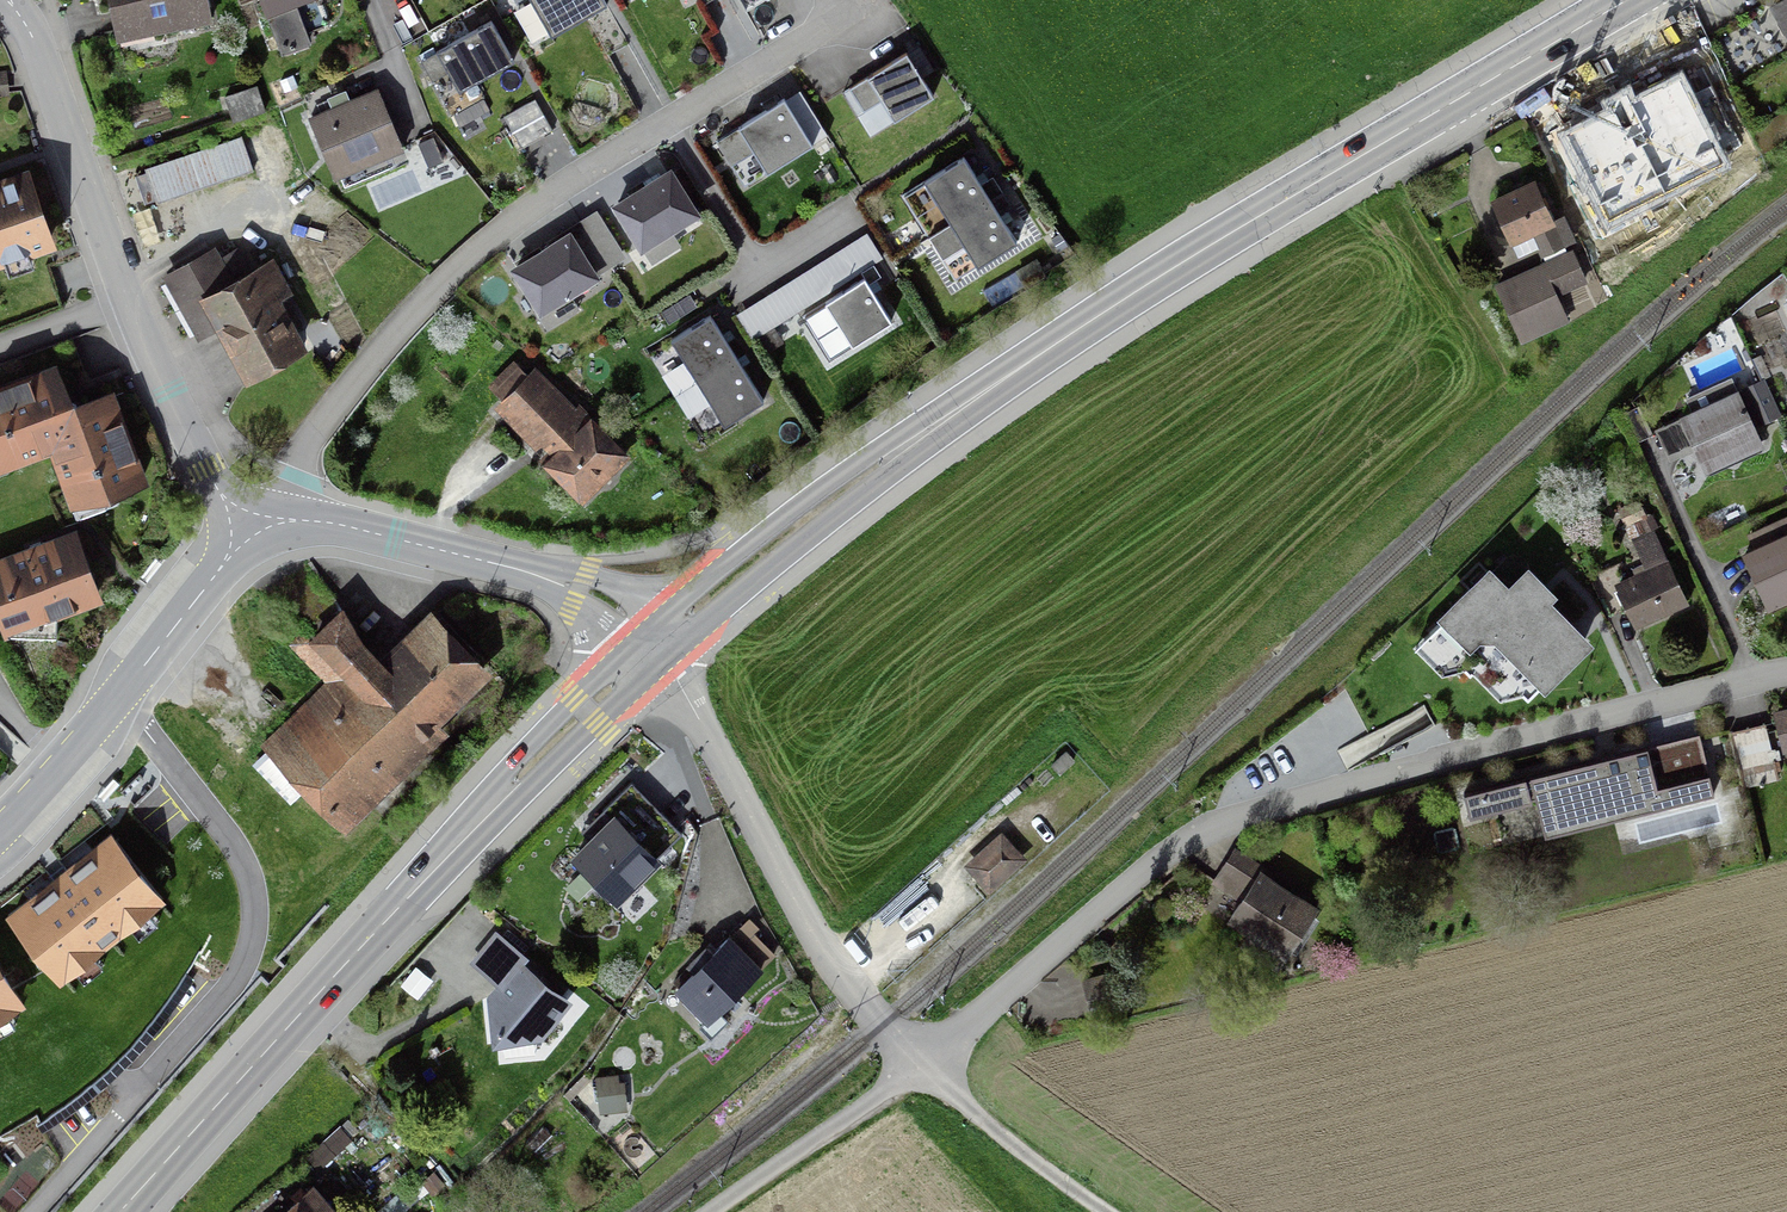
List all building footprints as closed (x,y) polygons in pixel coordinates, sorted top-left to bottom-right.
[(118,39),(213,19),(209,0),(109,0),(118,39)] [(305,0),(261,0),(266,15),(268,14),(297,3),(305,0)] [(515,8),(532,39),(549,30),(552,35),(610,3),(608,0),(529,0),(515,8)] [(1770,6),(1786,35),(1786,0),(1780,0),(1770,6)] [(297,3),(268,14),(282,50),(311,40),(297,3)] [(515,60),(491,16),(435,46),(435,45),(418,54),(459,128),(491,110),(484,97),(487,95),(479,80),(515,60)] [(869,74),(844,89),(870,133),(935,94),(907,48),(867,72),(869,74)] [(8,69),(0,69),(0,95),(9,95),(8,69)] [(1565,143),(1606,211),(1716,147),(1675,78),(1622,109),(1565,143)] [(258,83),(225,94),(233,120),(266,110),(258,83)] [(334,178),(405,148),(378,84),(349,96),(346,87),(327,95),(331,104),(308,113),(334,178)] [(739,125),(717,139),(732,163),(753,150),(767,172),(828,134),(800,89),(787,97),(785,93),(738,122),(739,125)] [(522,147),(554,131),(536,98),(505,115),(522,147)] [(145,167),(157,203),(254,170),(242,134),(145,167)] [(419,142),(429,166),(442,160),(432,136),(419,142)] [(963,151),(923,177),(951,221),(929,236),(943,257),(965,243),(978,263),(1018,238),(1006,220),(1013,215),(1011,211),(1008,207),(1013,204),(993,174),(989,176),(986,172),(983,168),(977,172),(963,151)] [(1757,155),(1747,167),(1757,176),(1767,164),(1757,155)] [(697,214),(702,210),(672,163),(610,201),(641,249),(643,248),(651,261),(680,243),(674,233),(699,217),(697,214)] [(25,176),(0,185),(0,264),(50,247),(25,176)] [(1554,218),(1536,176),(1490,196),(1511,243),(1512,242),(1518,255),(1537,246),(1541,255),(1576,240),(1564,213),(1554,218)] [(601,271),(626,255),(597,209),(510,263),(540,311),(601,272),(601,271)] [(773,323),(883,255),(868,231),(736,312),(752,337),(757,333),(768,351),(784,341),(773,323)] [(1052,236),(1060,249),(1067,245),(1059,232),(1052,236)] [(244,379),(309,345),(298,325),(304,322),(288,293),(294,290),(274,252),(249,265),(239,245),(222,254),(216,243),(162,271),(198,338),(218,328),(244,379)] [(1589,281),(1573,247),(1494,282),(1520,342),(1571,319),(1560,294),(1589,281)] [(1045,271),(1037,257),(1015,270),(1023,284),(1045,271)] [(853,345),(894,320),(865,273),(824,298),(853,345)] [(726,336),(711,312),(670,337),(684,359),(661,374),(687,417),(710,403),(724,424),(765,399),(742,361),(726,336)] [(514,358),(488,383),(502,397),(493,406),(536,448),(542,442),(551,451),(542,460),(583,501),(631,452),(579,401),(576,404),(535,363),(527,371),(514,358)] [(74,397),(59,359),(0,380),(0,469),(49,451),(70,506),(72,505),(76,515),(122,498),(119,491),(150,479),(113,382),(74,397)] [(1690,408),(1679,413),(1681,417),(1655,429),(1670,461),(1696,449),(1706,470),(1765,443),(1757,426),(1783,414),(1765,376),(1739,387),(1738,385),(1737,386),(1732,375),(1685,397),(1690,408)] [(1641,499),(1619,509),(1643,561),(1632,566),(1634,571),(1667,557),(1641,499)] [(1742,549),(1767,607),(1786,598),(1786,514),(1746,533),(1751,545),(1742,549)] [(78,524),(0,552),(0,624),(4,636),(10,634),(9,630),(49,615),(48,612),(56,610),(58,615),(104,598),(78,524)] [(1690,602),(1669,556),(1667,557),(1634,571),(1614,580),(1635,626),(1690,602)] [(1529,697),(1585,642),(1536,593),(1523,606),(1490,573),(1431,632),(1471,672),(1487,655),(1529,697)] [(493,670),(431,605),(384,650),(342,605),(296,649),(325,680),(260,742),(343,829),(448,730),(440,721),(493,670)] [(1786,749),(1786,706),(1773,709),(1783,750),(1786,749)] [(1765,721),(1728,730),(1742,788),(1779,779),(1765,721)] [(1715,792),(1700,731),(1464,789),(1470,814),(1536,798),(1544,834),(1715,792)] [(1076,758),(1067,749),(1051,764),(1060,773),(1076,758)] [(105,800),(120,783),(114,777),(98,794),(105,800)] [(581,829),(587,835),(614,808),(660,854),(684,831),(631,779),(581,829)] [(614,808),(587,835),(570,852),(618,900),(662,856),(660,854),(614,808)] [(963,864),(989,892),(1027,857),(1002,829),(963,864)] [(16,916),(63,975),(164,897),(117,837),(16,916)] [(1261,861),(1235,844),(1211,880),(1238,898),(1226,917),(1285,956),(1319,904),(1259,865),(1261,861)] [(712,949),(706,943),(686,963),(692,969),(673,988),(705,1019),(699,1025),(711,1037),(729,1019),(720,1010),(777,953),(755,932),(760,927),(750,916),(732,934),(729,931),(712,949)] [(529,955),(495,928),(470,961),(495,982),(487,992),(492,1042),(541,1039),(573,999),(526,960),(529,955)] [(400,984),(418,998),(433,979),(415,965),(400,984)] [(20,1003),(0,968),(0,1015),(20,1003)] [(600,1113),(627,1111),(625,1080),(619,1081),(619,1073),(597,1075),(600,1113)] [(342,1124),(341,1123),(306,1156),(319,1170),(354,1138),(353,1136),(359,1130),(348,1118),(342,1124)] [(552,1132),(544,1126),(526,1147),(534,1154),(552,1132)] [(423,1180),(433,1193),(446,1183),(435,1170),(423,1180)] [(314,1179),(277,1211),(343,1211),(314,1179)] [(375,1211),(403,1211),(427,1192),(415,1179),(375,1211)]
